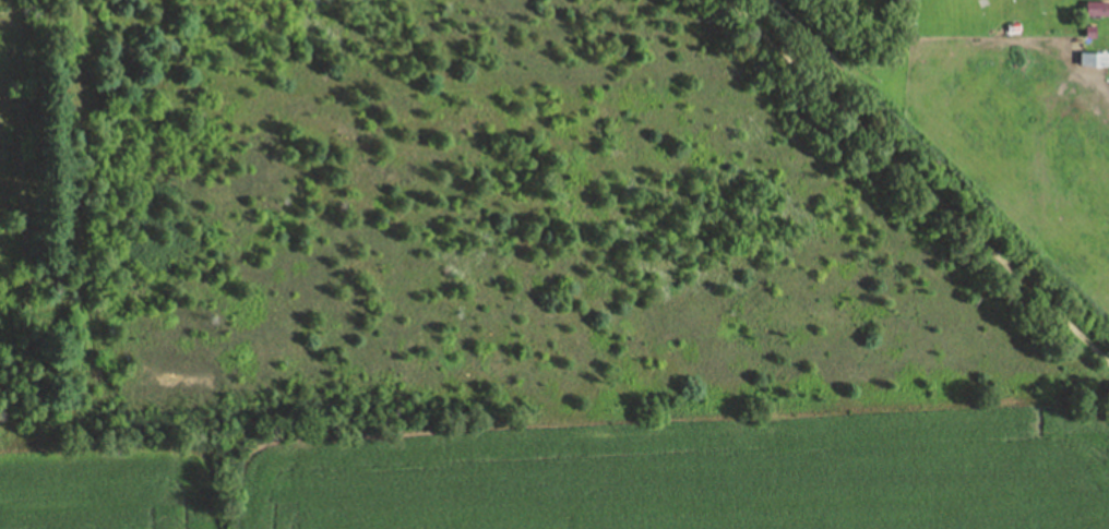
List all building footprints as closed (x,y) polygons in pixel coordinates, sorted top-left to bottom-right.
[(1108,1),(1108,14),(1085,15),(1085,1),(1108,1)] [(1108,53),(1080,52),(1078,64),(1108,65),(1108,53)]
